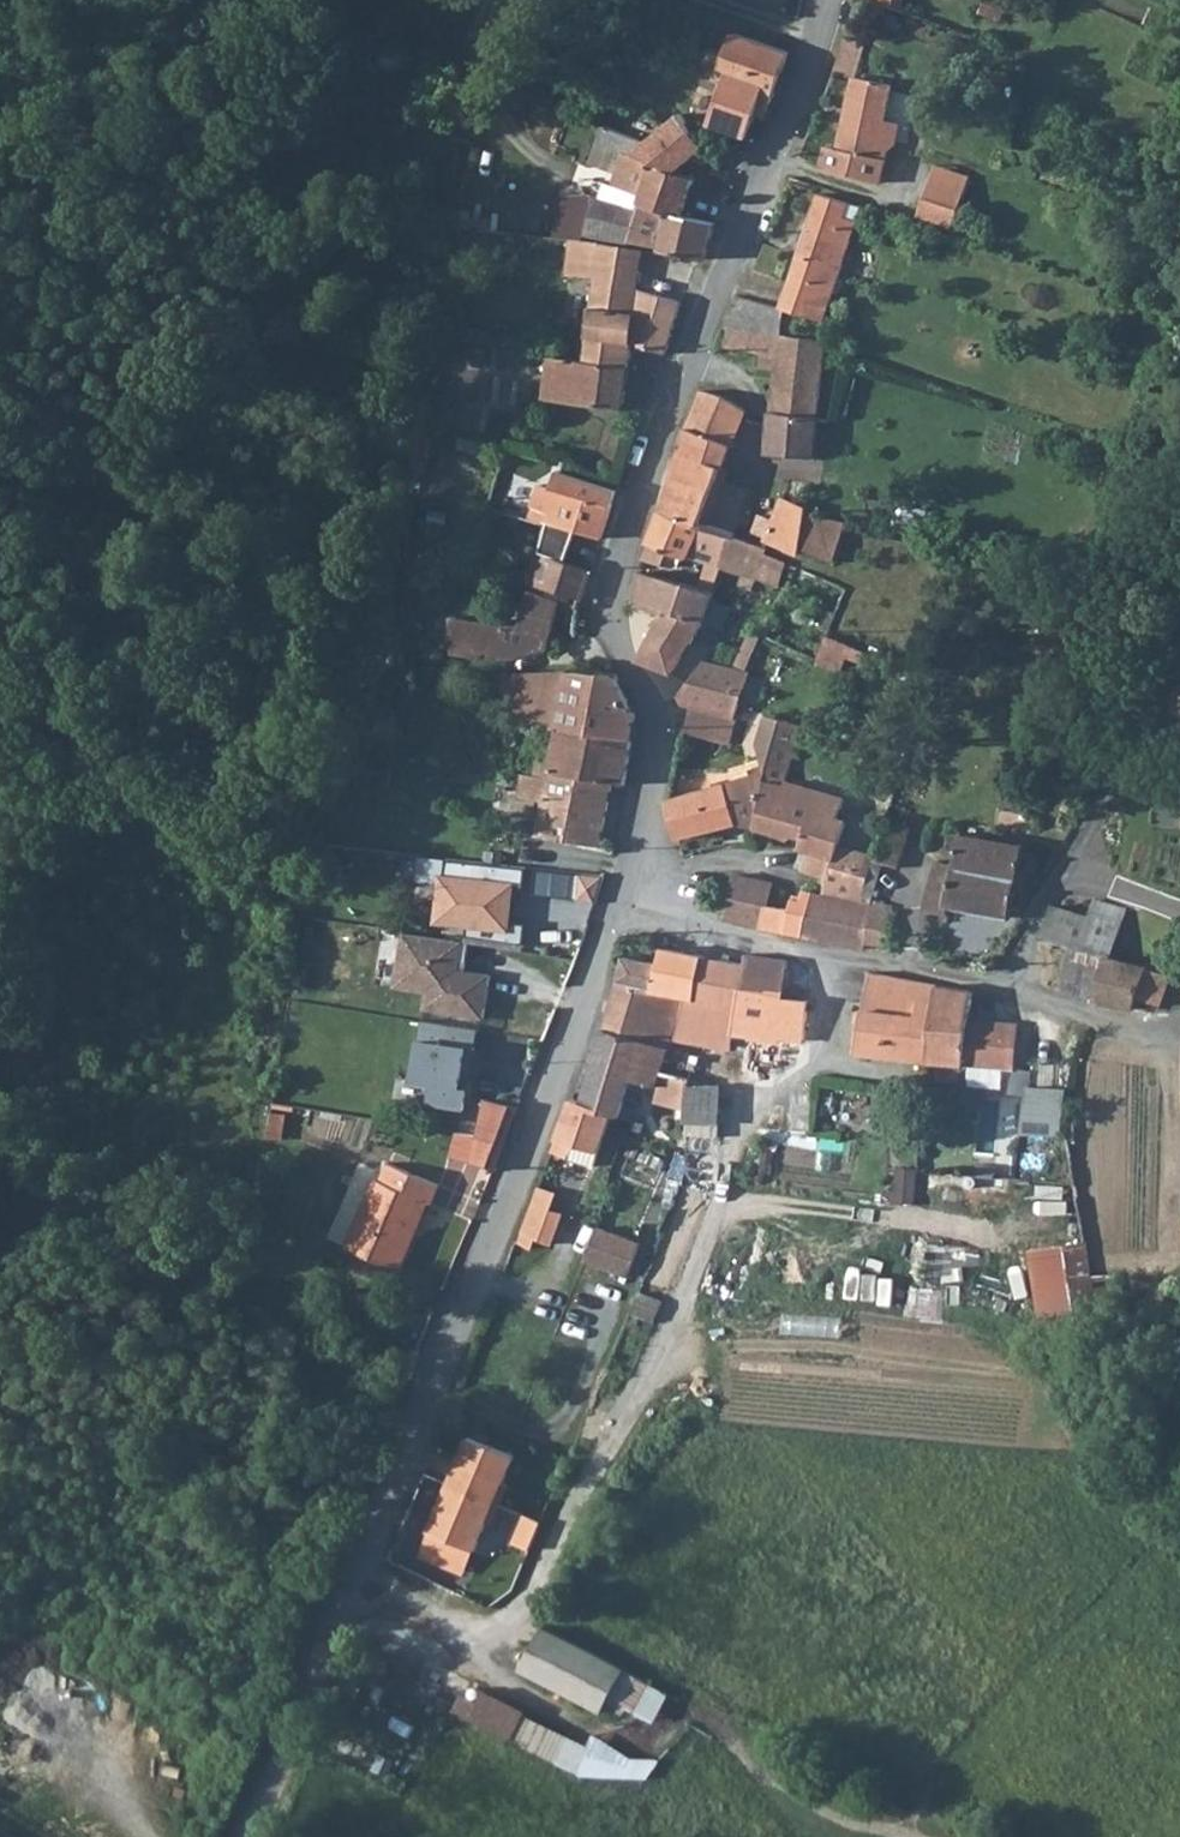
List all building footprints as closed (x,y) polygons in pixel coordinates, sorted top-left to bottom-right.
[(877,1),(913,15),(914,0),(877,0),(877,1)] [(788,53),(735,34),(726,62),(740,67),(778,83),(788,53)] [(867,42),(846,37),(837,67),(834,73),(855,77),(867,42)] [(778,83),(740,67),(731,76),(761,121),(763,123),(770,105),(778,83)] [(703,104),(729,149),(761,121),(731,76),(710,101),(703,104)] [(893,86),(855,77),(842,146),(830,144),(826,167),(883,184),(889,156),(897,145),(901,124),(886,121),(893,86)] [(704,146),(686,114),(669,124),(659,130),(680,152),(695,153),(699,148),(704,146)] [(611,141),(621,145),(628,131),(617,126),(611,141)] [(654,134),(648,141),(636,152),(633,156),(687,176),(697,155),(695,153),(680,152),(659,130),(654,134)] [(621,145),(636,152),(648,141),(628,131),(621,145)] [(623,166),(614,186),(644,199),(639,212),(628,242),(662,248),(704,261),(715,223),(682,214),(694,178),(692,178),(687,176),(633,156),(623,166)] [(938,164),(934,177),(968,189),(972,176),(938,164)] [(921,214),(955,226),(968,189),(934,177),(921,214)] [(783,309),(787,310),(829,320),(860,219),(846,215),(851,202),(821,193),(783,309)] [(597,199),(587,237),(628,242),(639,212),(597,199)] [(586,361),(630,366),(633,343),(666,355),(681,307),(683,302),(638,287),(643,249),(571,240),(567,276),(595,279),(592,309),(594,310),(586,361)] [(755,332),(761,303),(736,295),(726,328),(728,329),(755,332)] [(783,309),(761,303),(755,332),(784,336),(787,310),(783,309)] [(774,411),(822,417),(830,341),(784,336),(755,332),(728,329),(724,345),(762,354),(761,365),(779,368),(774,411)] [(577,359),(567,358),(568,346),(552,345),(545,399),(569,404),(596,407),(624,408),(630,366),(586,361),(577,359)] [(736,537),(773,550),(776,544),(804,555),(811,512),(814,490),(822,491),(823,483),(815,482),(822,417),(774,411),(771,448),(799,457),(793,475),(785,474),(780,520),(761,508),(740,498),(718,490),(747,408),(734,401),(721,394),(707,390),(703,390),(688,428),(660,510),(702,525),(736,537)] [(551,521),(559,496),(540,489),(531,513),(551,521)] [(551,521),(550,523),(602,539),(613,507),(561,492),(559,496),(551,521)] [(689,557),(692,555),(702,525),(660,510),(645,557),(645,559),(668,566),(673,553),(689,557)] [(736,537),(702,525),(692,555),(726,567),(736,537)] [(770,555),(773,550),(736,537),(726,567),(728,567),(746,574),(741,587),(756,593),(761,578),(782,586),(791,564),(770,555)] [(589,580),(592,572),(542,554),(533,585),(584,600),(589,580)] [(405,563),(404,573),(414,573),(414,563),(405,563)] [(694,583),(645,564),(643,569),(635,593),(639,605),(664,615),(703,629),(711,615),(716,600),(718,592),(694,583)] [(514,657),(550,648),(563,608),(532,593),(519,626),(454,617),(455,653),(473,658),(514,657)] [(642,660),(674,674),(703,629),(664,615),(642,660)] [(757,632),(754,640),(765,645),(769,635),(757,632)] [(833,636),(822,663),(859,678),(870,651),(833,636)] [(695,683),(752,698),(759,676),(753,674),(710,661),(707,663),(702,669),(697,675),(695,683)] [(572,670),(553,671),(542,721),(561,725),(572,670)] [(561,725),(592,730),(602,672),(572,670),(561,725)] [(515,693),(511,715),(542,721),(553,671),(508,673),(504,691),(515,693)] [(617,672),(602,672),(592,730),(591,734),(635,741),(638,716),(617,672)] [(690,697),(693,706),(702,709),(744,721),(752,698),(695,683),(690,697)] [(1168,717),(1179,721),(1179,686),(1178,685),(1168,717)] [(744,721),(702,709),(695,737),(741,749),(748,724),(744,721)] [(771,774),(783,722),(772,718),(762,751),(769,775),(771,774)] [(793,784),(807,729),(783,722),(771,774),(769,784),(791,789),(793,784)] [(591,734),(592,730),(561,725),(554,763),(539,761),(535,776),(550,778),(552,773),(616,781),(628,782),(635,741),(591,734)] [(550,778),(535,776),(528,803),(553,806),(546,840),(566,843),(598,849),(616,781),(552,773),(550,778)] [(670,801),(680,841),(733,834),(758,833),(769,784),(771,774),(769,775),(670,801)] [(791,789),(769,784),(758,833),(790,843),(791,836),(809,838),(811,831),(823,797),(811,794),(813,788),(793,784),(791,789)] [(832,864),(827,883),(822,898),(864,908),(868,895),(880,858),(881,856),(846,845),(852,823),(845,820),(851,800),(824,794),(823,797),(811,831),(809,838),(803,852),(813,856),(832,864)] [(881,856),(880,858),(890,861),(906,866),(918,825),(894,817),(881,856)] [(950,928),(957,907),(1018,916),(1032,846),(968,836),(960,867),(943,864),(923,923),(950,928)] [(813,856),(807,875),(827,883),(832,864),(813,856)] [(527,870),(421,860),(418,883),(441,885),(437,928),(468,932),(467,944),(523,949),(525,928),(513,927),(517,889),(525,890),(527,870)] [(601,901),(603,878),(585,876),(582,899),(601,901)] [(725,922),(762,929),(768,907),(774,886),(735,877),(725,922)] [(796,903),(793,913),(768,907),(762,929),(804,938),(816,896),(809,895),(806,906),(796,903)] [(822,898),(816,896),(804,938),(862,950),(866,951),(868,941),(877,911),(874,911),(864,908),(822,898)] [(889,903),(890,900),(877,897),(874,911),(877,911),(868,941),(886,946),(897,905),(889,903)] [(1052,932),(1049,938),(1076,947),(1113,959),(1132,913),(1111,904),(1104,901),(1096,919),(1062,905),(1052,932)] [(463,945),(406,938),(398,994),(426,998),(424,1020),(477,1027),(485,1026),(491,978),(459,974),(463,945)] [(659,965),(653,991),(680,998),(684,999),(694,1001),(704,956),(663,947),(659,965)] [(1113,959),(1076,947),(1062,988),(1095,999),(1136,1009),(1139,997),(1148,968),(1113,959)] [(752,1041),(749,1064),(774,1069),(775,1065),(778,1040),(784,999),(787,972),(788,962),(747,954),(745,965),(731,1038),(735,1038),(746,1040),(752,1041)] [(653,991),(659,965),(626,956),(618,982),(653,991)] [(731,1051),(735,1038),(731,1038),(745,965),(704,956),(694,1001),(684,999),(675,1038),(731,1051)] [(1170,975),(1148,968),(1139,997),(1162,1004),(1170,975)] [(787,972),(784,999),(801,1001),(805,975),(787,972)] [(868,975),(856,1054),(927,1060),(939,986),(868,975)] [(653,1105),(685,1111),(689,1083),(690,1080),(662,1072),(668,1047),(680,998),(653,991),(618,982),(616,981),(615,985),(588,1093),(584,1103),(612,1116),(619,1119),(630,1084),(655,1091),(653,1105)] [(1014,1069),(1017,1025),(970,1019),(974,990),(939,986),(927,1060),(1014,1069)] [(784,999),(778,1040),(797,1042),(801,1042),(808,1003),(801,1001),(784,999)] [(477,1027),(424,1020),(416,1086),(431,1088),(428,1109),(464,1113),(468,1082),(477,1083),(482,1048),(474,1047),(477,1027)] [(752,1041),(746,1040),(742,1063),(749,1064),(752,1041)] [(775,1065),(794,1067),(797,1042),(778,1040),(775,1065)] [(662,1072),(690,1080),(689,1083),(725,1090),(730,1060),(668,1047),(662,1072)] [(1031,1085),(1032,1068),(1020,1068),(1019,1084),(1031,1085)] [(725,1090),(689,1083),(685,1111),(683,1121),(719,1126),(725,1090)] [(1054,1136),(1055,1094),(1027,1093),(1026,1120),(1041,1121),(1041,1136),(1054,1136)] [(553,1152),(594,1168),(609,1126),(612,1116),(584,1103),(573,1098),(553,1152)] [(996,1153),(1000,1104),(983,1102),(979,1152),(996,1153)] [(493,1168),(518,1108),(488,1103),(480,1138),(474,1163),(493,1168)] [(643,1136),(647,1128),(636,1124),(633,1132),(643,1136)] [(480,1138),(460,1134),(453,1158),(474,1163),(480,1138)] [(428,1204),(435,1185),(385,1164),(377,1183),(371,1181),(342,1251),(394,1272),(412,1235),(406,1233),(420,1200),(428,1204)] [(894,1205),(919,1207),(922,1169),(897,1167),(894,1205)] [(540,1186),(519,1242),(533,1248),(537,1240),(550,1245),(562,1212),(553,1209),(559,1194),(540,1186)] [(440,1206),(470,1210),(472,1192),(443,1188),(440,1206)] [(628,1276),(640,1243),(597,1227),(584,1261),(628,1276)] [(1041,1325),(1100,1331),(1093,1276),(1090,1242),(1029,1248),(1041,1325)] [(632,1316),(653,1324),(662,1302),(642,1293),(632,1316)] [(471,1436),(432,1530),(453,1539),(500,1447),(471,1436)] [(500,1447),(453,1539),(477,1548),(488,1521),(493,1523),(510,1484),(504,1481),(515,1454),(500,1447)] [(533,1550),(545,1523),(525,1514),(513,1540),(533,1550)] [(628,1709),(656,1722),(669,1694),(544,1626),(520,1670),(603,1712),(607,1704),(626,1714),(628,1709)] [(580,1775),(648,1778),(661,1761),(657,1758),(593,1755),(589,1753),(591,1748),(525,1715),(527,1711),(484,1690),(477,1702),(461,1694),(453,1711),(580,1775)]
